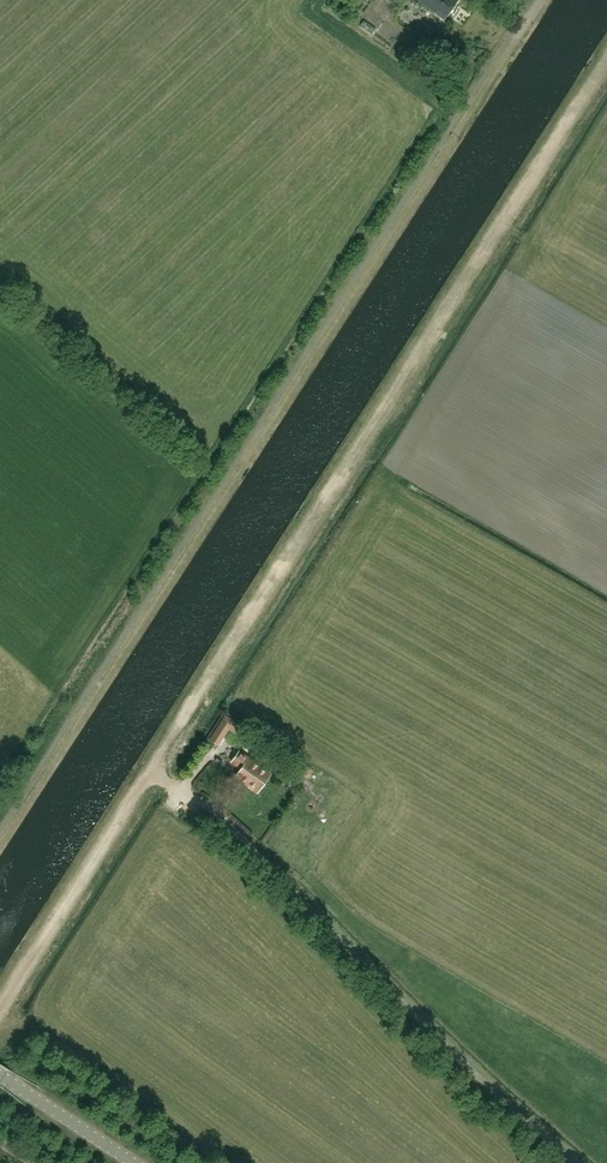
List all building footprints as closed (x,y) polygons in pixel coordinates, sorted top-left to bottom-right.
[(457,0),(420,0),(434,10),(433,11),(434,12),(431,16),(438,22),(442,17),(443,19),(457,0)] [(239,734),(243,728),(225,716),(213,735),(219,739),(227,726),(239,734)] [(257,792),(270,774),(238,752),(231,762),(241,769),(235,777),(241,781),(242,780),(245,782),(245,783),(257,792)] [(302,764),(298,771),(309,778),(313,771),(302,764)]
